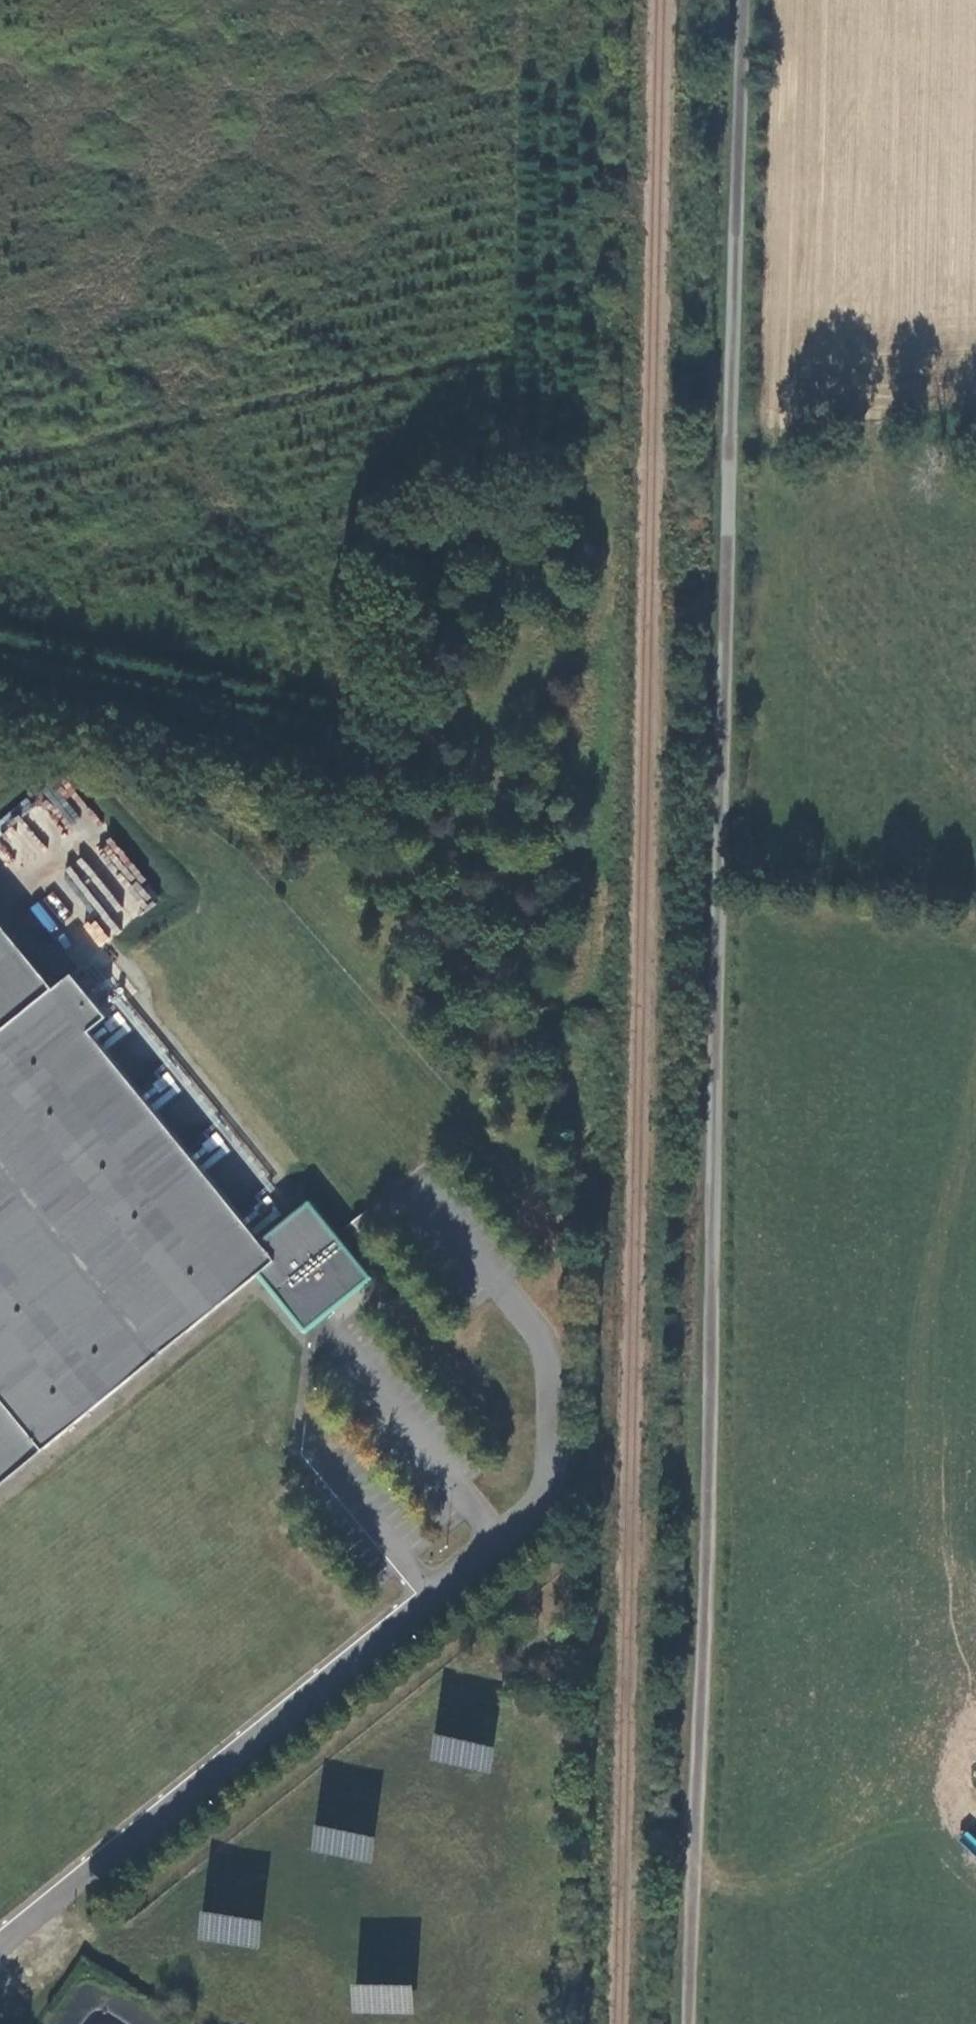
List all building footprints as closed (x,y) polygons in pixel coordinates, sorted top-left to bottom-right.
[(260,1268),(289,1306),(333,1270),(338,1276),(329,1284),(339,1296),(366,1274),(307,1202),(261,1240),(87,1027),(105,1012),(68,968),(52,982),(0,919),(0,1481),(260,1268)] [(289,1306),(305,1324),(339,1296),(329,1284),(338,1276),(333,1270),(289,1306)] [(428,1763),(490,1770),(493,1744),(432,1736),(428,1763)] [(312,1827),(309,1853),(371,1860),(375,1834),(312,1827)] [(198,1913),(196,1943),(259,1947),(261,1918),(198,1913)] [(350,2012),(412,2014),(412,1985),(350,1983),(350,2012)]
